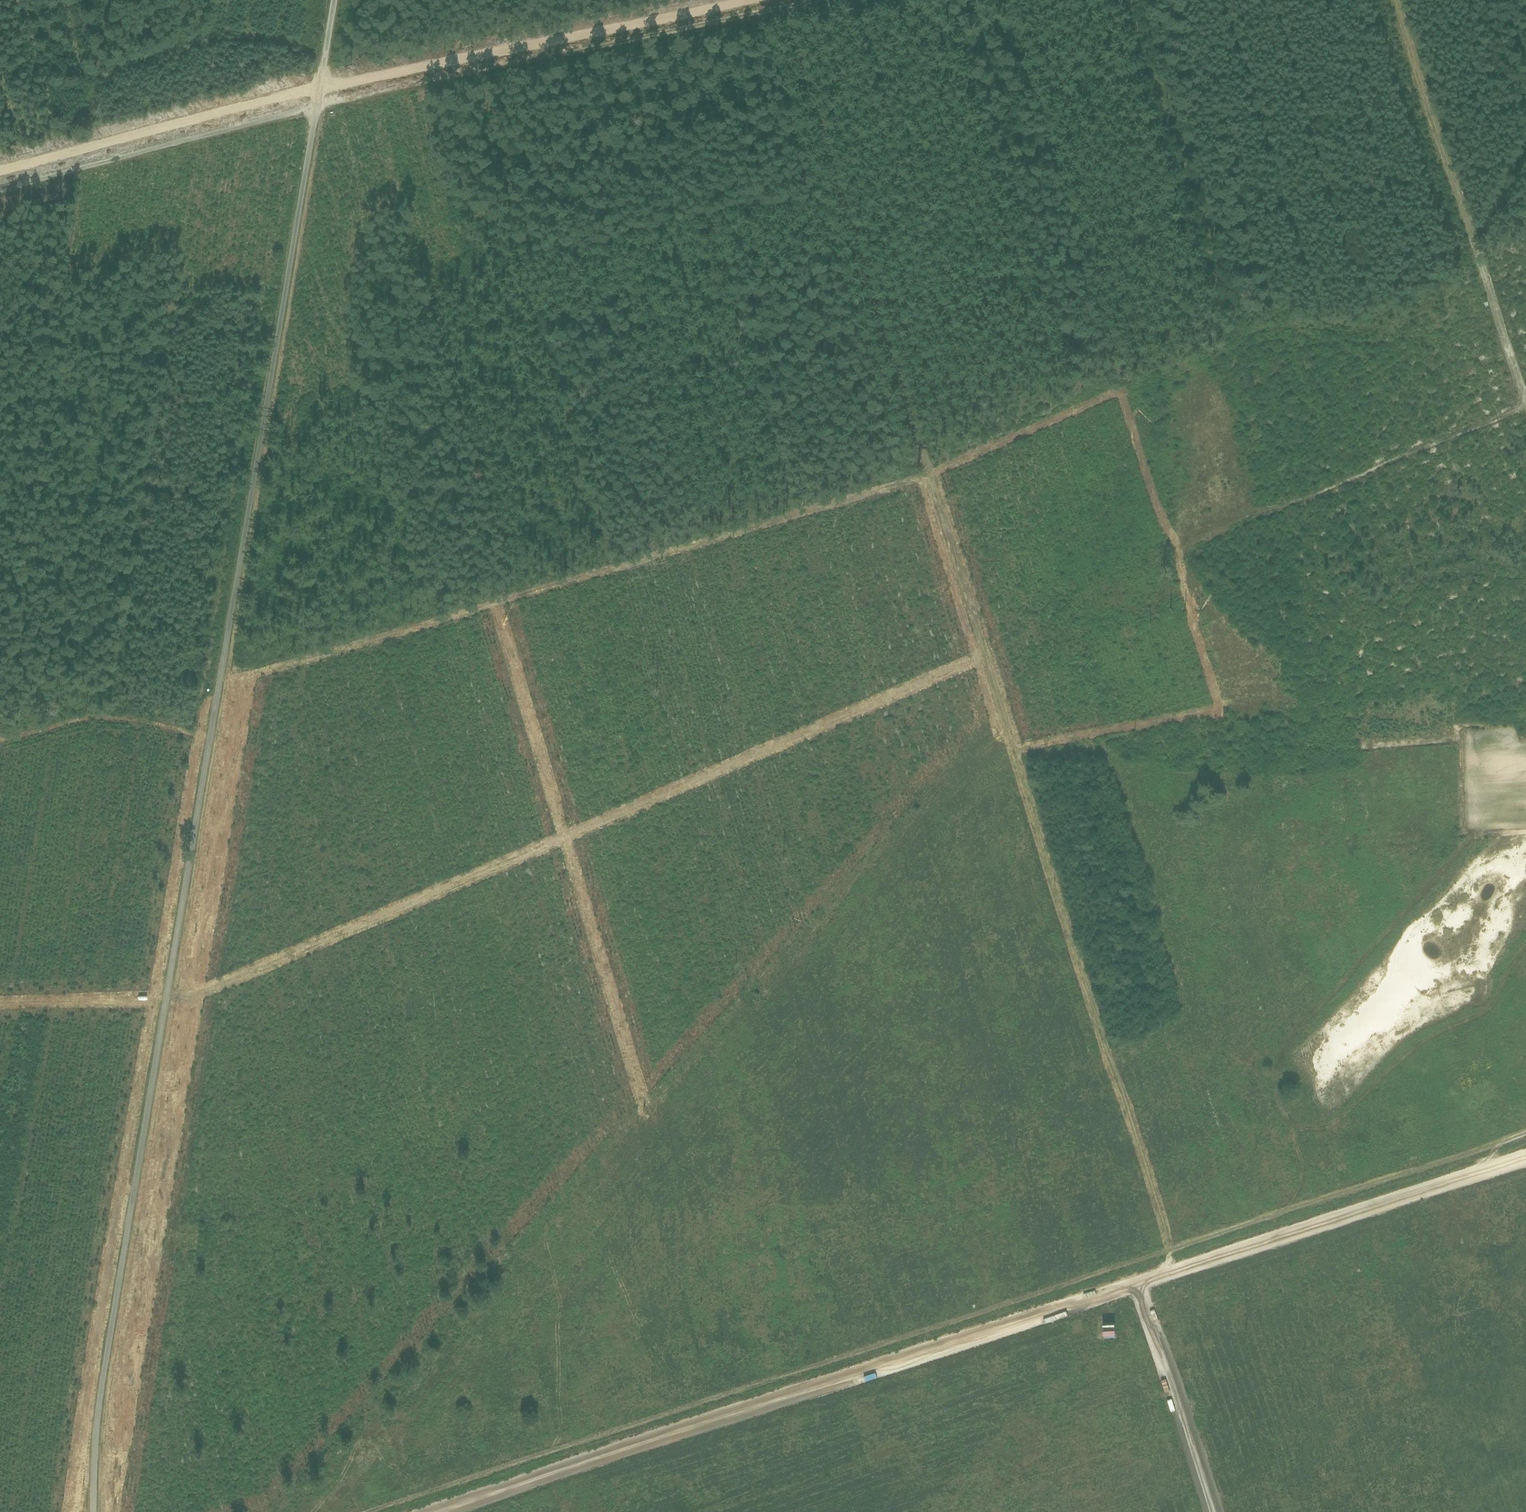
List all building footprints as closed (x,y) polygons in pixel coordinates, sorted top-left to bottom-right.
[(1116,1337),(1115,1323),(1092,1324),(1092,1333),(1101,1333),(1102,1338),(1116,1337)] [(871,1374),(858,1378),(860,1382),(872,1378),(871,1374)] [(1163,1392),(1171,1389),(1167,1378),(1159,1380),(1163,1392)]
